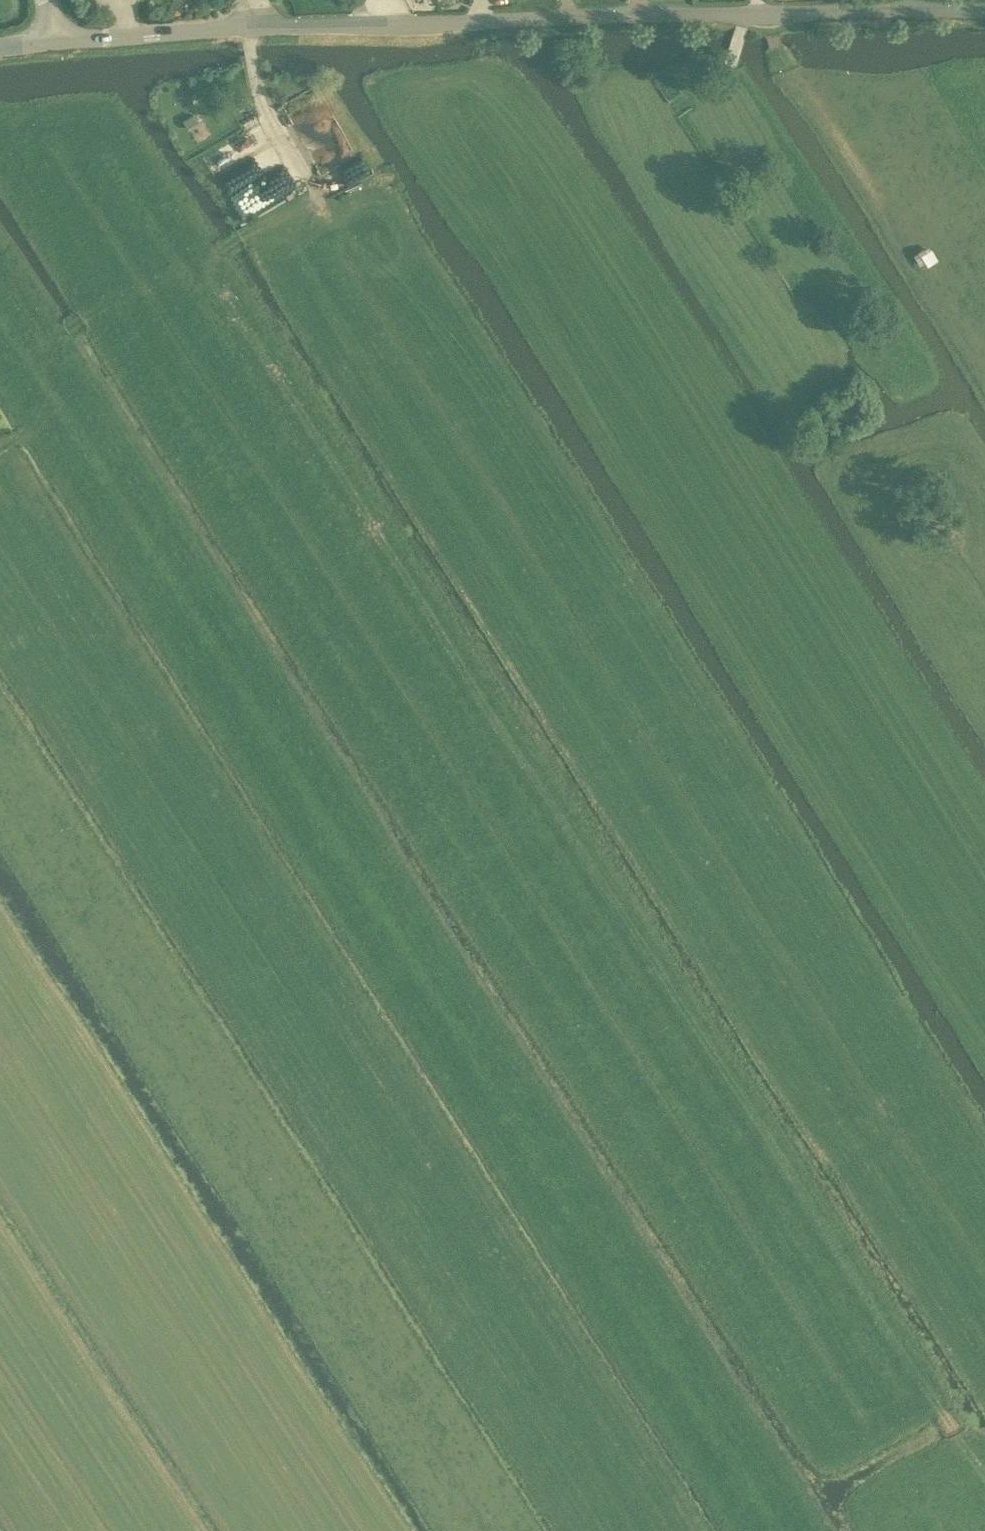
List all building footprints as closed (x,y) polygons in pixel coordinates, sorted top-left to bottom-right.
[(239,111),(246,107),(242,101),(236,104),(239,111)] [(193,114),(184,119),(190,129),(199,124),(193,114)]
